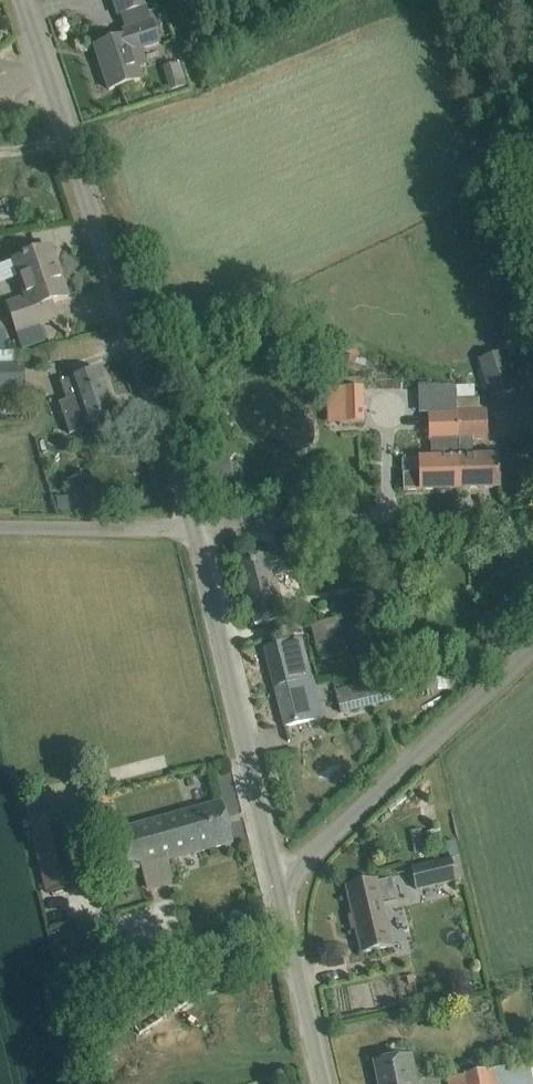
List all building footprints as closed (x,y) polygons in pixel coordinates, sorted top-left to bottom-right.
[(119,15),(147,6),(145,0),(114,0),(119,15)] [(121,30),(123,38),(95,47),(109,90),(141,79),(132,52),(160,43),(153,19),(121,30)] [(51,247),(30,255),(13,260),(26,298),(7,305),(17,332),(56,318),(51,303),(68,298),(51,247)] [(8,344),(5,331),(0,331),(0,346),(8,344)] [(340,345),(335,359),(354,365),(354,364),(356,359),(359,351),(340,345)] [(517,388),(505,351),(477,360),(490,399),(517,388)] [(0,352),(0,363),(15,362),(15,352),(0,352)] [(116,420),(98,369),(60,382),(66,401),(77,397),(88,429),(116,420)] [(364,423),(362,387),(338,389),(340,424),(364,423)] [(486,410),(457,411),(457,412),(459,458),(460,488),(514,486),(514,458),(498,458),(498,457),(472,458),(472,441),(486,441),(486,410)] [(419,475),(403,475),(403,490),(460,488),(459,458),(457,412),(429,413),(428,413),(428,441),(431,440),(431,459),(419,459),(419,475)] [(234,473),(228,455),(213,460),(218,478),(234,473)] [(289,549),(269,554),(239,561),(255,626),(285,618),(274,575),(294,571),(289,549)] [(351,635),(341,637),(335,618),(310,625),(320,658),(345,652),(345,651),(354,649),(351,635)] [(302,639),(265,648),(285,727),(321,718),(302,639)] [(388,702),(383,680),(335,691),(340,713),(388,702)] [(60,797),(27,805),(47,892),(80,885),(60,797)] [(222,802),(200,808),(117,832),(129,872),(233,843),(222,802)] [(454,841),(446,843),(449,859),(451,858),(458,857),(454,841)] [(417,889),(456,880),(451,858),(449,859),(412,867),(417,889)] [(400,877),(391,879),(376,882),(376,881),(348,887),(363,953),(391,946),(381,905),(396,901),(395,894),(403,892),(400,877)] [(193,1000),(182,984),(129,1020),(141,1037),(193,1000)] [(395,1057),(373,1062),(378,1083),(418,1083),(412,1054),(395,1057)] [(523,1064),(490,1071),(490,1070),(447,1079),(448,1083),(528,1083),(523,1064)]
